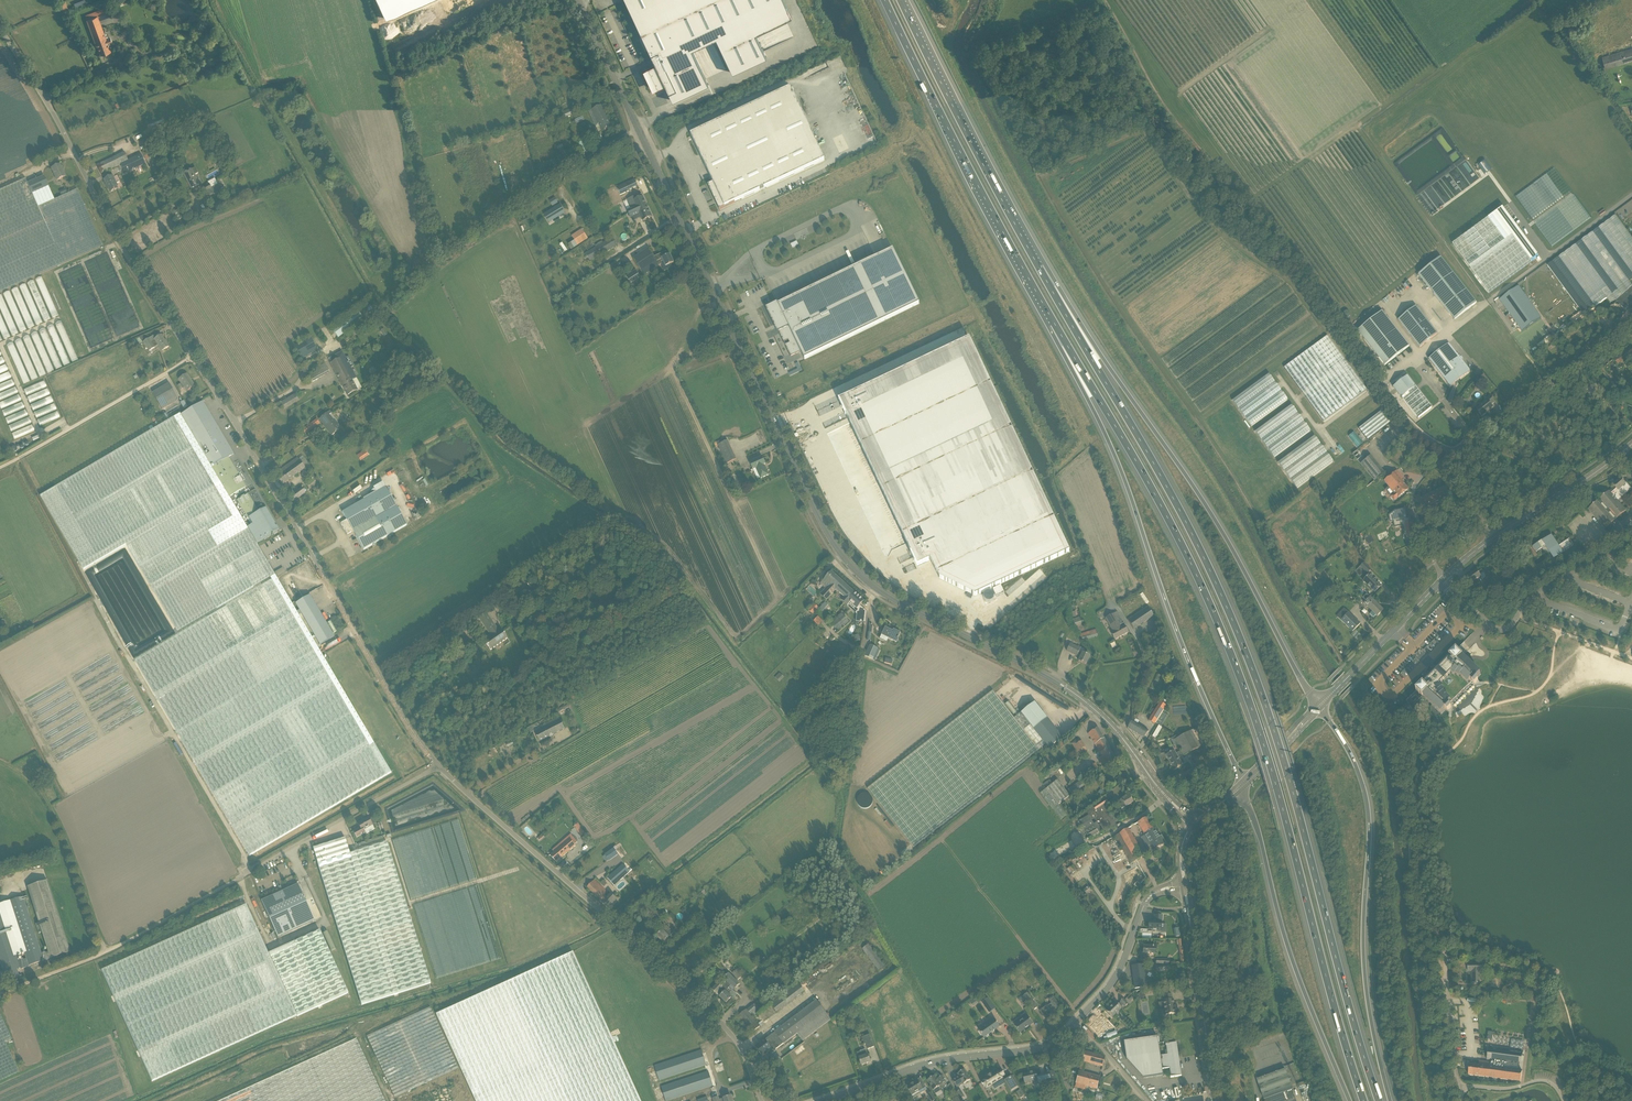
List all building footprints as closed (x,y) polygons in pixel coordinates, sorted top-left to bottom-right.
[(655,62),(657,61),(658,65),(647,70),(650,75),(649,76),(651,81),(652,80),(655,86),(666,81),(667,84),(666,85),(673,100),(708,83),(692,48),(716,37),(733,72),(767,56),(764,51),(758,37),(756,33),(792,16),(784,0),(626,0),(655,62)] [(68,7),(65,1),(59,4),(62,10),(68,7)] [(101,54),(111,51),(110,48),(114,47),(108,31),(104,33),(99,20),(111,15),(108,6),(85,15),(98,48),(99,47),(101,54)] [(1602,56),(1604,63),(1606,68),(1631,60),(1631,47),(1602,56)] [(708,186),(719,210),(824,161),(790,88),(690,135),(713,183),(708,186)] [(590,107),(586,97),(580,100),(584,109),(590,107)] [(559,121),(579,112),(576,106),(556,115),(559,121)] [(603,132),(611,128),(601,106),(591,111),(597,122),(599,121),(600,124),(599,125),(603,132)] [(165,128),(161,120),(149,125),(153,134),(165,128)] [(577,137),(581,144),(592,138),(588,131),(577,137)] [(151,157),(147,149),(141,152),(146,160),(151,157)] [(101,174),(121,165),(125,174),(146,164),(141,154),(128,160),(125,153),(97,165),(97,166),(96,166),(98,169),(99,168),(101,174)] [(57,181),(65,177),(60,165),(51,169),(57,181)] [(191,189),(196,186),(200,184),(195,175),(198,174),(195,168),(183,174),(191,189)] [(25,179),(19,182),(27,201),(34,198),(38,207),(54,200),(48,186),(44,176),(27,184),(25,179)] [(105,181),(110,192),(117,189),(116,186),(117,186),(112,176),(104,180),(105,181)] [(208,182),(209,184),(201,188),(207,198),(221,191),(220,190),(225,187),(221,178),(216,181),(215,179),(208,182)] [(54,200),(38,207),(34,198),(27,201),(19,182),(0,190),(0,292),(102,246),(77,190),(54,200)] [(629,191),(625,184),(617,188),(620,195),(629,191)] [(639,212),(647,208),(643,197),(639,199),(637,195),(627,200),(631,210),(627,211),(629,214),(634,211),(635,213),(636,212),(635,211),(638,209),(639,212)] [(194,215),(189,207),(187,208),(185,205),(181,207),(188,219),(194,215)] [(548,212),(553,221),(564,214),(558,206),(548,212)] [(185,216),(184,213),(181,208),(173,213),(177,220),(185,216)] [(643,221),(652,217),(647,208),(639,212),(638,209),(635,211),(636,212),(635,213),(634,211),(629,214),(631,218),(640,214),(643,221)] [(1453,245),(1489,294),(1539,257),(1503,208),(1453,245)] [(1547,266),(1583,316),(1607,299),(1610,303),(1617,300),(1617,301),(1631,287),(1631,285),(1630,282),(1631,280),(1631,237),(1617,216),(1616,215),(1547,266)] [(587,239),(581,230),(571,236),(577,246),(587,239)] [(596,247),(585,253),(590,262),(617,247),(611,237),(603,242),(602,241),(598,244),(595,246),(596,247)] [(666,267),(674,263),(670,255),(668,256),(666,252),(654,257),(649,249),(633,259),(643,275),(659,265),(660,266),(664,264),(666,267)] [(893,250),(876,258),(872,260),(871,257),(857,263),(858,266),(847,272),(846,269),(832,275),(833,278),(822,284),(821,281),(807,287),(809,290),(798,296),(796,293),(782,300),(784,303),(778,305),(777,303),(766,308),(774,325),(775,324),(776,326),(777,327),(776,328),(784,343),(784,342),(788,340),(790,343),(786,345),(785,345),(791,357),(801,352),(804,359),(919,304),(893,250)] [(1440,257),(1418,275),(1454,320),(1476,303),(1440,257)] [(636,270),(626,276),(629,281),(634,277),(636,280),(641,277),(636,270)] [(36,280),(52,318),(58,315),(41,277),(36,280)] [(28,283),(44,321),(50,319),(33,281),(28,283)] [(19,287),(36,325),(42,323),(25,284),(19,287)] [(1541,318),(1518,287),(1499,301),(1522,332),(1541,318)] [(1617,301),(1616,302),(1626,314),(1631,309),(1631,287),(1617,301)] [(11,290),(28,329),(34,326),(17,288),(11,290)] [(3,294),(20,332),(26,330),(9,291),(3,294)] [(12,336),(18,333),(1,295),(0,295),(0,308),(12,336)] [(1397,321),(1419,348),(1437,334),(1415,307),(1397,321)] [(1357,331),(1384,366),(1409,347),(1381,312),(1357,331)] [(4,339),(10,337),(0,315),(0,331),(4,339)] [(55,324),(71,363),(77,360),(60,322),(55,324)] [(1625,323),(1616,332),(1622,337),(1631,328),(1625,323)] [(47,328),(63,366),(69,364),(52,325),(47,328)] [(39,331),(55,370),(61,367),(44,329),(39,331)] [(31,335),(47,373),(53,371),(36,332),(31,335)] [(23,338),(40,377),(45,374),(29,336),(23,338)] [(169,347),(162,336),(154,340),(151,342),(149,339),(143,343),(149,352),(158,346),(162,352),(169,347)] [(1284,367),(1323,421),(1366,390),(1327,336),(1284,367)] [(143,346),(141,344),(142,343),(141,341),(144,339),(143,337),(132,342),(134,345),(131,346),(135,353),(141,350),(139,345),(141,347),(143,346)] [(317,350),(310,337),(293,347),(300,360),(317,350)] [(15,342),(32,380),(38,378),(21,339),(15,342)] [(940,579),(968,593),(973,595),(975,596),(1070,552),(969,339),(839,401),(842,406),(841,407),(842,409),(843,408),(845,413),(845,414),(845,415),(846,415),(911,552),(910,553),(911,554),(912,554),(914,559),(912,559),(913,560),(914,562),(915,561),(917,567),(931,561),(940,579)] [(1548,342),(1546,339),(1537,346),(1539,349),(1548,342)] [(7,345),(24,384),(29,381),(13,343),(7,345)] [(1450,387),(1470,371),(1460,359),(1448,343),(1428,359),(1450,387)] [(1631,353),(1631,349),(1630,347),(1620,354),(1625,360),(1630,357),(1629,356),(1631,353)] [(342,352),(333,357),(328,360),(336,375),(350,368),(344,357),(342,352)] [(312,382),(316,380),(329,372),(324,363),(315,369),(316,371),(308,376),(312,382)] [(798,363),(795,364),(798,369),(789,373),(790,376),(802,370),(798,363)] [(8,370),(5,364),(0,367),(0,374),(8,370)] [(350,368),(336,375),(347,396),(358,390),(352,381),(356,379),(350,368)] [(11,378),(9,372),(0,376),(0,383),(11,378)] [(187,391),(190,389),(194,386),(190,380),(187,374),(179,380),(187,391)] [(1269,374),(1233,401),(1239,409),(1245,418),(1251,427),(1288,400),(1269,374)] [(1407,376),(1403,379),(1401,377),(1395,382),(1397,384),(1393,387),(1418,419),(1432,407),(1407,376)] [(15,386),(12,379),(0,385),(0,392),(15,386)] [(24,390),(26,396),(46,387),(44,381),(24,390)] [(162,410),(179,400),(169,383),(152,393),(162,410)] [(18,393),(15,387),(0,394),(0,401),(18,393)] [(27,397),(30,403),(50,395),(47,389),(27,397)] [(294,394),(280,402),(284,409),(298,401),(294,394)] [(1,409),(21,401),(19,395),(0,403),(0,407),(1,409)] [(30,405),(33,411),(53,402),(51,396),(30,405)] [(1477,409),(1482,416),(1493,408),(1491,405),(1495,402),(1490,397),(1486,400),(1487,402),(1477,409)] [(2,411),(4,417),(25,408),(22,402),(2,411)] [(257,544),(272,535),(279,531),(252,485),(234,455),(233,453),(219,429),(210,414),(204,417),(201,412),(207,408),(203,402),(181,415),(230,498),(248,529),(250,533),(257,544)] [(34,412),(36,419),(57,410),(54,404),(34,412)] [(1255,432),(1262,441),(1267,449),(1274,458),(1310,431),(1291,405),(1255,432)] [(5,418),(8,424),(28,416),(25,410),(5,418)] [(1358,429),(1367,440),(1391,422),(1382,410),(1358,429)] [(37,420),(40,426),(60,417),(57,411),(37,420)] [(325,428),(331,436),(338,431),(337,431),(341,428),(336,422),(335,422),(329,415),(332,413),(331,411),(320,419),(324,425),(325,424),(327,427),(325,428)] [(113,453),(40,496),(83,570),(126,544),(150,587),(177,632),(270,578),(275,576),(276,575),(271,567),(257,544),(250,533),(248,529),(230,498),(181,415),(180,414),(151,431),(113,453)] [(8,426),(11,432),(31,423),(29,417),(8,426)] [(316,419),(300,431),(304,436),(320,424),(316,419)] [(12,434),(14,440),(35,431),(32,425),(12,434)] [(1354,432),(1348,437),(1357,448),(1363,443),(1354,432)] [(1314,436),(1278,463),(1284,471),(1290,480),(1297,489),(1333,462),(1314,436)] [(726,464),(736,460),(726,438),(717,442),(726,464)] [(365,450),(357,455),(361,461),(368,456),(365,450)] [(1438,458),(1434,453),(1430,456),(1434,461),(1438,458)] [(761,478),(768,475),(764,465),(765,464),(762,457),(750,463),(753,470),(756,468),(761,478)] [(1374,482),(1380,477),(1382,479),(1388,474),(1386,471),(1384,474),(1370,457),(1361,464),(1374,482)] [(305,469),(304,468),(300,462),(297,458),(279,471),(281,475),(276,478),(281,485),(305,469)] [(1398,498),(1408,490),(1401,481),(1403,480),(1396,471),(1384,481),(1394,493),(1390,496),(1394,501),(1398,498)] [(1608,527),(1612,523),(1614,521),(1617,518),(1618,519),(1626,511),(1617,501),(1627,492),(1622,487),(1626,484),(1621,478),(1613,485),(1615,487),(1613,489),(1609,492),(1600,499),(1602,501),(1598,504),(1597,502),(1588,510),(1606,529),(1608,527)] [(1446,486),(1440,489),(1445,498),(1450,495),(1446,486)] [(385,488),(347,510),(342,512),(346,520),(340,523),(347,535),(353,531),(356,536),(364,550),(406,525),(385,488)] [(1440,489),(1435,492),(1439,500),(1445,498),(1440,489)] [(1439,500),(1435,492),(1429,495),(1433,503),(1439,500)] [(1428,506),(1423,497),(1421,498),(1420,495),(1416,497),(1421,509),(1428,506)] [(1429,495),(1423,497),(1428,506),(1433,503),(1429,495)] [(1406,510),(1398,511),(1390,517),(1391,523),(1394,522),(1395,527),(1403,526),(1405,535),(1408,534),(1409,539),(1416,538),(1413,523),(1411,524),(1410,519),(1407,519),(1406,510)] [(1546,538),(1533,547),(1536,552),(1549,544),(1557,557),(1574,545),(1569,539),(1558,547),(1552,537),(1547,539),(1546,538)] [(1355,572),(1360,577),(1365,572),(1366,574),(1371,570),(1364,563),(1363,564),(1355,572)] [(285,573),(283,568),(275,573),(278,577),(285,573)] [(1468,577),(1472,583),(1473,582),(1476,586),(1480,583),(1477,579),(1481,576),(1482,577),(1483,578),(1484,578),(1485,577),(1485,576),(1485,575),(1482,570),(1478,573),(1477,571),(1468,577)] [(827,601),(830,597),(836,590),(843,582),(831,571),(822,582),(826,585),(828,583),(831,585),(827,589),(825,588),(820,594),(827,601)] [(1369,575),(1363,581),(1375,592),(1381,586),(1369,575)] [(270,578),(271,580),(169,640),(135,660),(177,733),(250,856),(391,773),(318,649),(275,576),(270,578)] [(512,597),(528,586),(523,579),(507,590),(512,597)] [(843,582),(836,590),(845,597),(842,600),(841,601),(844,603),(854,592),(843,582)] [(993,590),(996,597),(1004,594),(1001,586),(993,590)] [(1505,588),(1502,590),(1497,594),(1499,597),(1505,593),(1505,594),(1508,592),(1505,588)] [(1481,599),(1486,606),(1493,602),(1484,589),(1480,592),(1484,597),(1481,599)] [(850,603),(851,604),(857,609),(864,601),(854,592),(844,603),(847,606),(850,603)] [(1364,604),(1372,611),(1369,614),(1373,618),(1376,615),(1377,616),(1383,610),(1366,593),(1362,598),(1366,602),(1364,604)] [(329,640),(328,637),(330,635),(332,634),(310,596),(295,604),(299,611),(297,612),(299,615),(301,614),(319,646),(329,640)] [(814,604),(808,610),(813,614),(819,608),(814,604)] [(1134,629),(1144,623),(1154,616),(1146,605),(1141,608),(1143,610),(1128,620),(1134,629)] [(866,612),(861,607),(859,609),(857,612),(857,614),(856,622),(865,623),(866,612)] [(1118,612),(1115,613),(1106,619),(1113,632),(1111,633),(1115,640),(1128,633),(1125,626),(1118,612)] [(483,639),(490,650),(507,638),(500,628),(497,629),(486,613),(478,618),(490,635),(483,639)] [(830,623),(837,632),(849,621),(842,613),(830,623)] [(1348,613),(1340,621),(1352,632),(1360,624),(1348,613)] [(813,620),(818,625),(823,620),(818,616),(813,620)] [(1083,624),(1081,618),(1080,616),(1070,620),(1073,627),(1083,624)] [(898,638),(901,633),(896,631),(895,633),(893,632),(893,631),(885,627),(882,635),(897,642),(899,638),(898,638)] [(1096,629),(1080,634),(1082,642),(1098,637),(1096,629)] [(1090,656),(1083,653),(1085,650),(1080,648),(1080,649),(1070,644),(1066,651),(1077,657),(1078,655),(1081,657),(1079,661),(1086,665),(1090,656)] [(870,645),(865,656),(875,661),(880,650),(870,645)] [(1463,656),(1457,650),(1449,657),(1451,658),(1438,671),(1437,673),(1425,685),(1423,683),(1416,691),(1423,697),(1423,696),(1442,714),(1446,710),(1448,712),(1452,708),(1448,705),(1471,681),(1475,685),(1478,681),(1476,679),(1481,674),(1462,657),(1463,656)] [(780,673),(775,678),(780,682),(784,678),(780,673)] [(1048,750),(1063,738),(1035,703),(1014,719),(993,692),(867,789),(914,849),(1045,746),(1048,750)] [(1005,703),(1012,714),(1015,712),(1009,701),(1005,703)] [(1148,721),(1153,724),(1165,706),(1160,703),(1148,721)] [(535,733),(539,742),(565,729),(558,716),(541,725),(543,729),(535,733)] [(1148,731),(1132,721),(1128,728),(1144,739),(1148,731)] [(1110,769),(1119,764),(1098,728),(1097,728),(1089,733),(1103,757),(1098,760),(1102,765),(1106,762),(1110,769)] [(1184,756),(1191,752),(1193,756),(1202,751),(1192,731),(1175,740),(1181,752),(1176,754),(1174,751),(1166,755),(1174,770),(1182,766),(1178,758),(1184,755),(1184,756)] [(1081,756),(1088,751),(1080,738),(1072,743),(1081,756)] [(177,742),(173,744),(179,755),(183,753),(177,742)] [(1046,789),(1041,793),(1053,809),(1061,820),(1067,815),(1059,805),(1070,796),(1057,780),(1053,784),(1049,779),(1044,783),(1047,788),(1046,789)] [(1068,789),(1072,795),(1084,786),(1080,781),(1074,785),(1068,789)] [(1115,806),(1119,804),(1120,805),(1122,809),(1126,806),(1133,802),(1130,796),(1126,798),(1125,797),(1118,801),(1116,797),(1111,800),(1112,801),(1109,803),(1111,807),(1114,805),(1115,806)] [(1089,815),(1079,821),(1082,827),(1078,830),(1083,838),(1087,836),(1089,839),(1099,833),(1098,833),(1102,831),(1097,822),(1094,824),(1089,815)] [(1147,817),(1138,823),(1145,835),(1148,840),(1144,842),(1147,847),(1150,852),(1150,853),(1161,846),(1163,845),(1159,837),(1147,817)] [(360,828),(353,832),(356,838),(366,833),(364,830),(372,826),(368,818),(358,823),(360,828)] [(585,834),(584,832),(578,824),(574,826),(580,835),(581,837),(585,834)] [(1147,854),(1144,848),(1141,850),(1128,828),(1111,838),(1127,866),(1147,854)] [(550,855),(556,862),(575,847),(574,845),(577,842),(571,835),(552,850),(554,852),(550,855)] [(318,863),(361,1005),(430,984),(387,842),(350,853),(345,838),(313,848),(318,863)] [(614,886),(632,871),(633,870),(626,862),(607,878),(614,886)] [(592,883),(590,881),(584,886),(587,888),(602,902),(608,909),(617,900),(608,891),(607,892),(595,880),(592,883)] [(48,954),(40,956),(42,961),(69,953),(47,881),(27,887),(48,954)] [(298,884),(261,901),(278,938),(315,921),(298,884)] [(705,893),(702,889),(696,894),(699,898),(705,893)] [(22,897),(8,902),(24,953),(26,959),(28,966),(42,961),(40,956),(22,897)] [(24,953),(8,902),(0,904),(0,906),(16,956),(24,953)] [(26,959),(18,961),(16,956),(0,906),(0,963),(6,982),(22,977),(21,975),(19,976),(17,970),(20,968),(21,969),(28,967),(28,966),(26,959)] [(246,906),(168,941),(101,973),(152,1083),(297,1016),(246,906)] [(1149,922),(1148,930),(1153,930),(1153,931),(1161,931),(1162,925),(1162,923),(1162,916),(1155,915),(1154,922),(1149,922)] [(348,993),(319,930),(268,954),(297,1017),(348,993)] [(884,966),(868,945),(862,949),(878,970),(884,966)] [(1154,946),(1144,946),(1143,953),(1141,953),(1141,958),(1148,958),(1148,953),(1155,954),(1156,947),(1154,947),(1154,946)] [(572,952),(436,1015),(475,1100),(640,1100),(572,952)] [(1485,963),(1468,963),(1468,972),(1471,972),(1471,983),(1480,983),(1480,972),(1485,972),(1485,963)] [(1144,965),(1132,967),(1135,988),(1146,987),(1144,965)] [(741,977),(736,970),(732,973),(737,980),(741,977)] [(723,979),(727,982),(730,985),(734,989),(738,984),(727,974),(723,979)] [(727,982),(722,987),(717,983),(712,990),(716,994),(718,992),(722,995),(720,997),(726,1003),(731,998),(732,999),(737,995),(732,990),(732,991),(728,988),(730,985),(727,982)] [(774,1011),(805,993),(800,985),(770,1004),(774,1011)] [(1038,1007),(1034,1003),(1027,993),(1023,997),(1033,1011),(1038,1007)] [(1159,1010),(1164,1009),(1165,1015),(1175,1014),(1175,1009),(1176,1009),(1175,1005),(1174,1005),(1174,1000),(1173,1000),(1172,995),(1164,996),(1164,1001),(1163,1001),(1163,1002),(1159,1003),(1159,1010)] [(1056,1010),(1060,1006),(1054,997),(1049,1001),(1051,1003),(1040,1011),(1045,1018),(1052,1013),(1051,1012),(1055,1009),(1056,1010)] [(973,1007),(978,1003),(975,998),(969,1002),(973,1007)] [(996,1009),(988,998),(987,999),(983,1002),(982,1003),(989,1013),(996,1009)] [(1128,1004),(1123,999),(1120,1002),(1121,1002),(1118,1005),(1116,1002),(1107,1011),(1112,1017),(1121,1008),(1121,1007),(1123,1005),(1125,1007),(1128,1004)] [(784,1044),(786,1046),(795,1039),(793,1037),(798,1033),(803,1040),(830,1019),(816,1002),(796,1017),(795,1017),(767,1038),(776,1050),(784,1044)] [(367,1037),(395,1098),(458,1069),(430,1008),(367,1037)] [(746,1009),(739,1015),(746,1023),(753,1018),(746,1009)] [(1025,1014),(1021,1017),(1023,1020),(1015,1026),(1020,1033),(1033,1024),(1025,1014)] [(5,1042),(11,1039),(0,1015),(0,1081),(19,1072),(5,1042)] [(1101,1016),(1089,1027),(1097,1034),(1098,1034),(1103,1029),(1102,1028),(1106,1025),(1110,1030),(1114,1027),(1108,1021),(1106,1022),(1101,1016)] [(981,1025),(983,1028),(979,1031),(984,1038),(1000,1027),(995,1019),(994,1019),(993,1017),(981,1025)] [(1507,1023),(1507,1033),(1523,1034),(1523,1023),(1507,1023)] [(862,1037),(865,1044),(866,1044),(868,1049),(874,1047),(870,1035),(862,1037)] [(217,1100),(385,1100),(356,1037),(217,1100)] [(1180,1074),(1177,1058),(1161,1060),(1160,1056),(1160,1053),(1160,1052),(1158,1037),(1124,1042),(1126,1060),(1144,1079),(1163,1076),(1162,1070),(1162,1069),(1170,1068),(1171,1076),(1171,1078),(1181,1076),(1181,1075),(1180,1075),(1180,1074)] [(1529,1049),(1530,1041),(1493,1037),(1492,1045),(1529,1049)] [(777,1051),(776,1050),(767,1038),(755,1047),(762,1056),(769,1051),(772,1054),(777,1051)] [(1168,1055),(1160,1056),(1161,1060),(1177,1058),(1176,1044),(1176,1043),(1166,1044),(1166,1045),(1168,1055)] [(1488,1048),(1486,1060),(1505,1062),(1519,1064),(1522,1064),(1523,1051),(1488,1048)] [(857,1053),(861,1065),(870,1062),(866,1049),(857,1053)] [(654,1066),(659,1080),(705,1065),(706,1065),(701,1050),(654,1066)] [(1082,1061),(1103,1067),(1105,1057),(1085,1051),(1082,1061)] [(1478,1065),(1470,1064),(1468,1075),(1490,1078),(1492,1063),(1479,1061),(1478,1065)] [(1490,1078),(1521,1082),(1522,1072),(1518,1071),(1519,1064),(1505,1062),(1504,1065),(1492,1063),(1490,1078)] [(963,1083),(964,1084),(970,1080),(964,1070),(957,1074),(959,1076),(952,1080),(957,1087),(963,1083)] [(982,1081),(982,1082),(981,1082),(984,1087),(985,1086),(986,1088),(1003,1078),(1011,1092),(1012,1091),(1013,1093),(1017,1090),(1016,1089),(1018,1088),(1011,1076),(1006,1079),(1004,1075),(1005,1075),(1002,1070),(999,1072),(998,1071),(993,1074),(992,1073),(990,1074),(991,1075),(989,1076),(989,1075),(987,1076),(988,1077),(982,1081)] [(1037,1076),(1035,1070),(1030,1072),(1030,1073),(1023,1074),(1025,1083),(1034,1081),(1034,1083),(1038,1082),(1042,1081),(1047,1080),(1048,1085),(1056,1083),(1054,1071),(1045,1073),(1045,1074),(1041,1075),(1040,1075),(1041,1075),(1037,1076)] [(1292,1089),(1285,1071),(1285,1070),(1257,1080),(1264,1099),(1292,1089)] [(708,1071),(707,1072),(661,1087),(666,1100),(667,1100),(677,1098),(713,1086),(708,1071)] [(1085,1086),(1096,1089),(1100,1077),(1079,1071),(1075,1087),(1084,1090),(1085,1086)] [(940,1086),(940,1085),(945,1082),(942,1076),(938,1078),(939,1079),(936,1080),(934,1076),(927,1080),(931,1086),(930,1087),(932,1091),(933,1090),(936,1094),(941,1091),(939,1087),(940,1086)] [(918,1091),(920,1094),(927,1090),(923,1083),(920,1084),(918,1081),(914,1083),(913,1083),(911,1085),(906,1088),(911,1095),(918,1091)] [(1170,1089),(1172,1098),(1180,1097),(1178,1087),(1170,1089)] [(1264,1099),(1265,1100),(1296,1100),(1292,1089),(1264,1099)] [(961,1090),(956,1093),(960,1100),(965,1097),(961,1090)] [(927,1095),(931,1100),(935,1100),(936,1100),(931,1093),(927,1095)]
